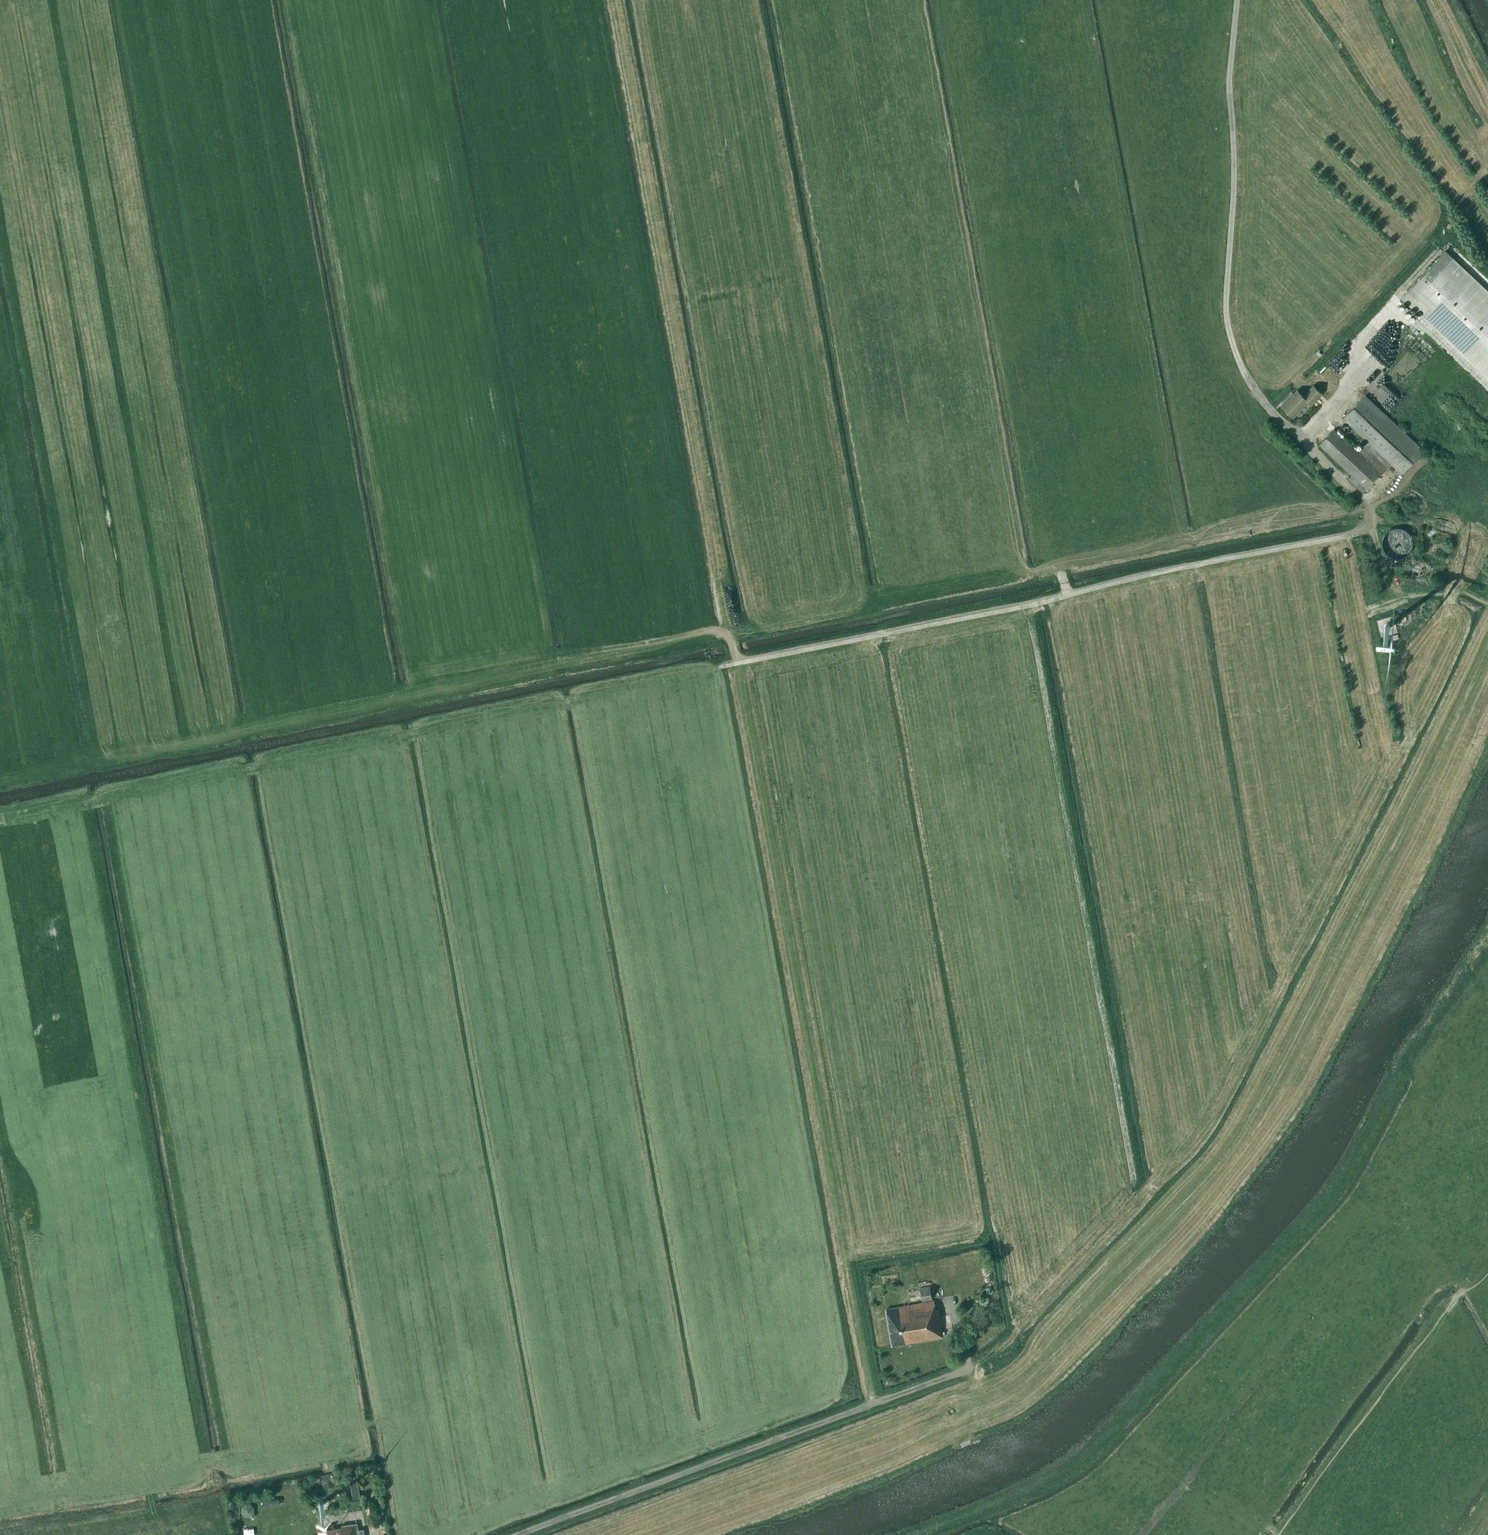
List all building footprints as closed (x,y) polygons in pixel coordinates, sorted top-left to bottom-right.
[(1401,298),(1487,380),(1487,291),(1445,250),(1401,298)] [(1282,406),(1294,417),(1309,402),(1312,405),(1322,394),(1314,386),(1304,396),(1297,390),(1289,399),(1288,399),(1282,406)] [(1366,488),(1367,488),(1391,463),(1402,473),(1424,450),(1365,395),(1344,419),(1368,441),(1358,452),(1334,429),(1320,444),(1352,474),(1348,478),(1363,492),(1366,488)] [(1382,542),(1382,543),(1382,545),(1383,546),(1383,548),(1384,549),(1384,550),(1385,552),(1386,553),(1387,554),(1388,555),(1389,555),(1390,556),(1391,557),(1392,557),(1394,558),(1395,558),(1397,558),(1399,558),(1400,558),(1402,558),(1403,557),(1405,556),(1406,556),(1407,555),(1408,554),(1409,553),(1410,552),(1411,550),(1412,549),(1412,547),(1413,546),(1413,545),(1413,543),(1413,541),(1413,540),(1412,538),(1412,537),(1411,536),(1410,534),(1409,533),(1408,532),(1408,531),(1406,530),(1405,529),(1404,529),(1402,528),(1401,528),(1399,528),(1398,528),(1396,528),(1395,528),(1393,528),(1392,529),(1390,530),(1389,530),(1388,531),(1387,532),(1386,534),(1385,535),(1384,536),(1383,538),(1383,539),(1383,540),(1382,542)] [(906,1289),(909,1304),(923,1302),(923,1300),(933,1299),(931,1285),(921,1287),(906,1289)] [(936,1310),(934,1301),(886,1310),(892,1346),(943,1337),(938,1309),(936,1310)] [(360,1497),(356,1476),(349,1477),(352,1498),(360,1497)] [(318,1531),(319,1534),(365,1534),(364,1529),(357,1530),(356,1523),(342,1525),(342,1527),(318,1531)]
